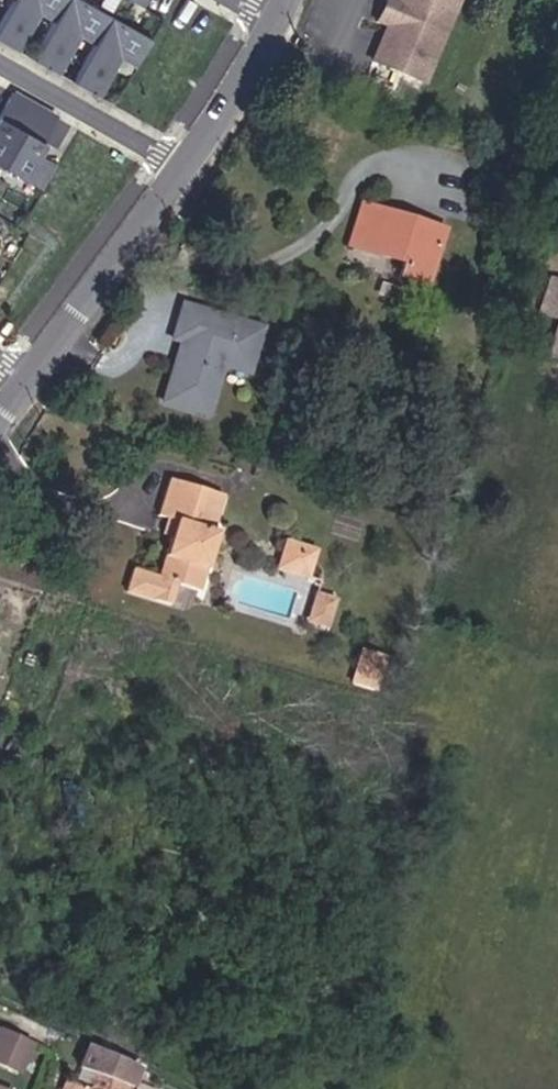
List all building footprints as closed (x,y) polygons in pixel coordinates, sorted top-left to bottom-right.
[(3,38),(24,0),(0,0),(0,36),(3,38)] [(91,0),(29,0),(40,6),(18,47),(43,60),(65,20),(81,28),(59,68),(83,82),(106,43),(123,52),(137,26),(91,0)] [(380,25),(368,21),(357,48),(367,52),(353,91),(405,110),(449,0),(390,0),(380,25)] [(44,106),(0,81),(0,164),(21,176),(37,149),(24,142),(44,106)] [(439,251),(358,226),(346,266),(399,283),(395,297),(423,305),(439,251)] [(541,367),(557,373),(557,305),(545,301),(537,326),(553,331),(541,367)] [(230,387),(244,343),(165,318),(154,351),(167,356),(165,366),(158,370),(143,413),(170,422),(176,404),(194,410),(204,379),(230,387)] [(188,428),(194,410),(176,404),(170,422),(188,428)] [(221,514),(158,492),(145,531),(157,535),(173,540),(166,559),(164,565),(152,599),(126,589),(117,611),(161,627),(168,607),(190,615),(214,550),(209,549),(221,514)] [(151,554),(166,559),(173,540),(157,535),(151,554)] [(149,559),(164,565),(166,559),(151,554),(149,559)] [(282,562),(272,591),(304,601),(310,583),(296,579),(300,568),(282,562)] [(313,572),(300,568),(296,579),(310,583),(313,572)] [(330,622),(310,615),(300,644),(320,651),(330,622)] [(355,661),(350,678),(371,685),(377,668),(355,661)] [(365,705),(371,685),(350,678),(343,698),(365,705)] [(113,1073),(60,1056),(52,1081),(63,1084),(61,1088),(108,1088),(113,1073)]
